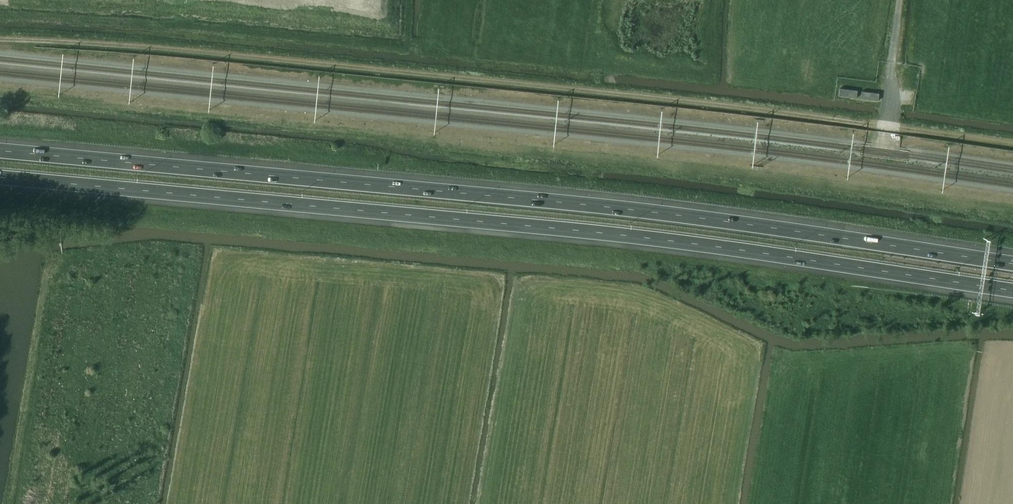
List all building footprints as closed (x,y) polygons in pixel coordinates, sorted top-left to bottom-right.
[(839,96),(857,98),(858,90),(840,88),(839,96)] [(879,101),(879,93),(862,91),(861,98),(879,101)]
